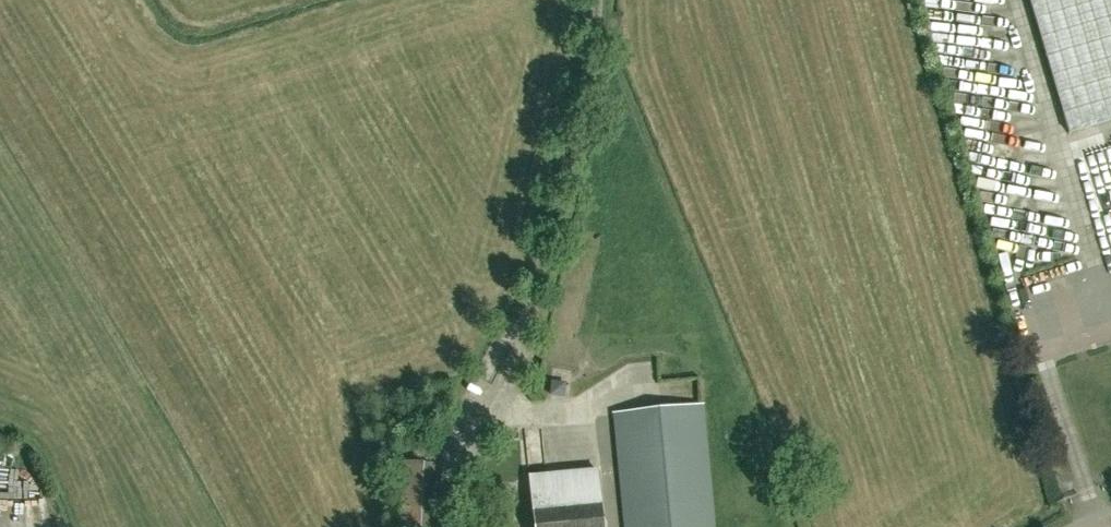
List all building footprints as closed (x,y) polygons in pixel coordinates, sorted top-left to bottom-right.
[(1068,135),(1110,122),(1110,0),(1029,0),(1068,135)] [(702,405),(614,414),(626,526),(714,526),(702,405)] [(436,464),(392,460),(391,490),(401,491),(400,519),(396,518),(395,526),(432,526),(436,464)] [(531,477),(535,526),(605,526),(599,470),(531,477)]
